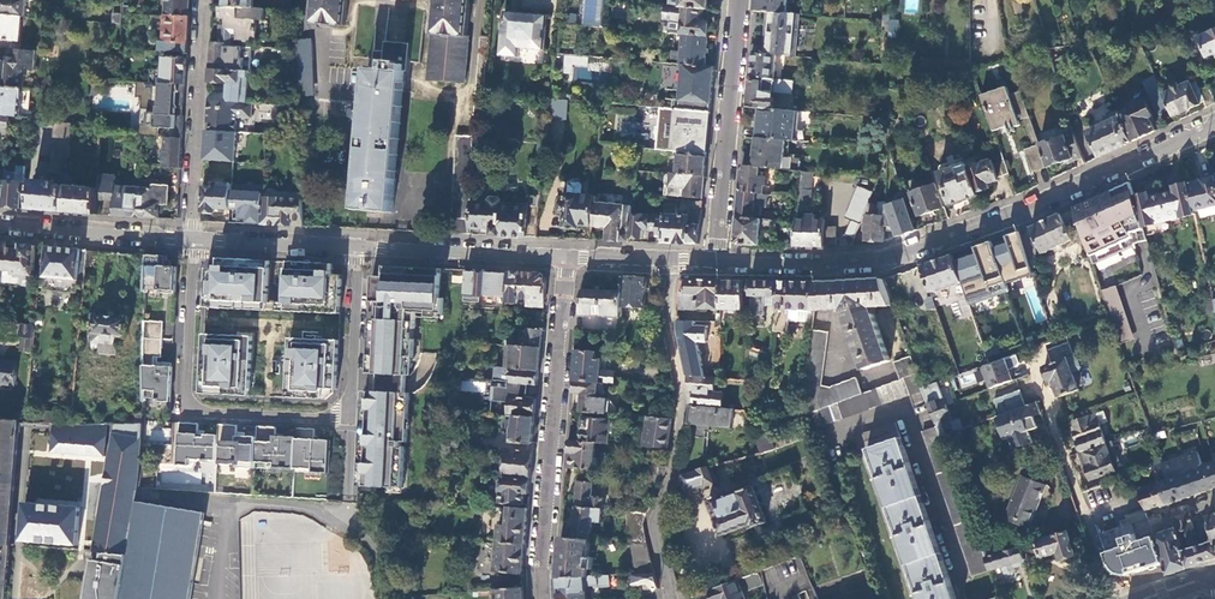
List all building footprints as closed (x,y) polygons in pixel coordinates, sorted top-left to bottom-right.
[(26,0),(0,0),(0,15),(25,16),(26,0)] [(164,16),(188,17),(188,5),(189,0),(165,0),(164,16)] [(282,8),(292,8),(292,0),(282,0),(282,8)] [(307,23),(320,24),(320,25),(328,26),(328,25),(343,25),(345,0),(309,0),(307,23)] [(429,34),(464,36),(468,0),(433,0),(430,30),(429,30),(429,34)] [(603,0),(582,0),(581,25),(602,26),(603,0)] [(673,7),(703,9),(707,10),(708,0),(673,0),(673,7)] [(756,0),(755,9),(768,10),(784,12),(785,0),(756,0)] [(682,35),(708,37),(709,22),(702,22),(703,9),(673,7),(665,6),(663,20),(669,20),(668,33),(674,34),(682,35)] [(254,7),(225,7),(221,7),(221,17),(227,18),(227,24),(220,24),(220,40),(232,40),(232,36),(238,36),(237,40),(257,41),(258,21),(266,21),(266,8),(254,7)] [(763,53),(775,53),(794,55),(798,13),(784,12),(768,10),(763,53)] [(500,55),(519,56),(520,48),(544,50),(547,15),(532,14),(504,12),(500,55)] [(113,23),(122,23),(122,13),(113,13),(113,23)] [(25,16),(0,15),(0,47),(7,48),(19,49),(22,21),(25,21),(25,16)] [(168,52),(186,53),(187,39),(188,17),(164,16),(152,15),(152,27),(164,27),(163,42),(168,42),(168,52)] [(900,21),(889,20),(888,30),(888,32),(899,33),(900,21)] [(1199,38),(1208,57),(1214,54),(1214,31),(1199,38)] [(464,36),(429,34),(426,80),(465,83),(470,41),(470,36),(464,36)] [(1078,38),(1079,43),(1088,42),(1089,42),(1089,37),(1089,34),(1078,38)] [(479,52),(488,53),(489,36),(480,35),(479,52)] [(680,60),(679,65),(683,65),(705,67),(708,37),(682,35),(681,42),(680,53),(673,52),(673,60),(680,60)] [(296,59),(312,59),(312,39),(295,39),(296,59)] [(232,40),(220,40),(212,40),(211,47),(210,69),(225,70),(225,61),(231,62),(232,54),(231,54),(232,40)] [(397,180),(409,43),(384,40),(383,58),(376,57),(375,67),(367,67),(358,178),(359,178),(356,209),(358,209),(358,210),(390,213),(390,211),(393,211),(396,180),(397,180)] [(168,52),(168,42),(163,42),(157,42),(157,51),(168,52)] [(35,71),(36,51),(19,49),(7,48),(5,62),(0,61),(0,87),(22,89),(24,69),(35,71)] [(481,137),(488,53),(479,52),(472,136),(481,137)] [(750,76),(773,78),(775,53),(763,53),(751,52),(750,67),(750,76)] [(587,66),(588,56),(564,53),(562,72),(572,73),(573,64),(587,66)] [(588,56),(588,70),(608,71),(609,57),(588,56)] [(159,83),(184,85),(185,67),(186,58),(163,57),(162,79),(159,79),(159,83)] [(314,95),(312,59),(296,59),(298,96),(314,95)] [(968,70),(969,60),(955,64),(957,73),(968,70)] [(673,99),(672,109),(691,111),(709,112),(710,104),(711,104),(712,88),(714,68),(705,67),(683,65),(680,100),(673,99)] [(592,79),(592,68),(571,67),(571,79),(592,79)] [(249,71),(225,70),(210,69),(209,78),(209,82),(228,83),(227,93),(209,92),(208,101),(247,103),(249,71)] [(790,99),(792,80),(773,78),(772,91),(786,93),(785,98),(790,99)] [(759,107),(773,108),(775,93),(764,92),(764,81),(749,80),(748,96),(747,106),(759,107)] [(1172,87),(1173,90),(1164,94),(1170,109),(1174,117),(1201,104),(1200,103),(1205,101),(1208,107),(1214,103),(1214,99),(1209,86),(1200,90),(1196,80),(1180,87),(1178,84),(1172,87)] [(90,85),(90,93),(100,93),(100,83),(90,85)] [(152,95),(184,97),(184,85),(159,83),(152,83),(152,95)] [(1164,94),(1159,84),(1149,88),(1161,113),(1170,109),(1164,94)] [(1008,86),(982,94),(995,130),(1009,125),(1011,132),(1017,131),(1015,127),(1022,125),(1020,119),(1025,117),(1034,146),(1025,148),(1033,172),(1047,167),(1039,144),(1021,89),(1011,93),(1008,86)] [(22,89),(0,87),(0,116),(13,117),(20,118),(22,89)] [(902,94),(902,90),(895,89),(889,118),(896,118),(902,94)] [(29,91),(22,90),(21,107),(28,108),(29,91)] [(90,93),(91,94),(89,114),(91,117),(100,117),(100,93),(90,93)] [(894,130),(901,131),(906,107),(902,94),(896,118),(894,126),(894,130)] [(168,138),(182,138),(183,119),(183,116),(176,116),(176,108),(183,109),(184,97),(152,95),(141,95),(139,136),(159,137),(159,128),(168,129),(168,138)] [(549,118),(565,119),(567,101),(551,99),(549,118)] [(247,103),(208,101),(207,113),(207,123),(211,123),(210,131),(236,132),(237,117),(252,118),(253,103),(247,103)] [(1142,137),(1156,130),(1150,117),(1154,116),(1147,101),(1120,113),(1133,141),(1142,137)] [(809,111),(780,109),(773,108),(759,107),(756,137),(783,139),(800,140),(801,127),(807,128),(809,111)] [(1120,113),(1118,108),(1110,111),(1103,115),(1102,120),(1104,125),(1088,132),(1100,157),(1111,151),(1133,141),(1120,113)] [(709,112),(691,111),(691,120),(709,121),(710,112),(709,112)] [(13,117),(0,116),(0,127),(7,127),(8,127),(9,121),(13,121),(13,117)] [(889,118),(884,117),(883,125),(894,126),(896,118),(889,118)] [(67,174),(72,122),(55,121),(50,173),(67,174)] [(707,145),(709,125),(694,124),(693,137),(684,137),(682,152),(706,154),(707,145)] [(1081,154),(1073,133),(1039,144),(1047,167),(1073,158),(1074,161),(1082,158),(1081,154)] [(481,137),(472,136),(456,136),(452,221),(471,222),(472,202),(474,157),(474,153),(475,153),(481,139),(481,137)] [(783,139),(756,137),(753,167),(760,167),(780,169),(783,139)] [(162,167),(180,168),(181,153),(182,138),(168,138),(164,138),(163,151),(166,157),(163,160),(162,167)] [(987,183),(1010,175),(1000,146),(988,150),(990,159),(968,166),(977,192),(988,187),(987,183)] [(705,169),(706,154),(682,152),(679,152),(678,174),(704,176),(705,169)] [(760,167),(753,167),(750,167),(751,165),(742,164),(741,179),(740,190),(764,192),(764,184),(766,185),(767,176),(763,176),(763,172),(760,172),(760,167)] [(893,164),(886,164),(885,181),(899,182),(893,164)] [(968,166),(940,176),(950,205),(978,195),(977,192),(968,166)] [(22,209),(26,167),(20,167),(19,183),(15,183),(16,173),(6,172),(3,207),(10,208),(22,209)] [(825,226),(825,219),(815,219),(815,214),(806,214),(806,219),(801,219),(801,212),(807,212),(808,200),(810,200),(813,172),(802,171),(798,219),(797,219),(794,246),(806,246),(824,247),(825,226)] [(231,176),(230,183),(248,185),(248,178),(245,174),(237,173),(237,176),(231,176)] [(703,190),(704,176),(678,174),(667,174),(665,178),(665,184),(666,185),(665,195),(703,198),(703,190)] [(139,189),(139,188),(114,187),(114,178),(99,176),(98,189),(98,197),(115,197),(113,216),(124,216),(137,217),(139,189)] [(67,177),(66,187),(64,212),(82,214),(97,215),(98,197),(98,189),(87,188),(87,186),(78,186),(78,187),(73,186),(74,177),(67,177)] [(1194,210),(1199,209),(1201,219),(1214,216),(1214,182),(1214,177),(1187,184),(1194,210)] [(34,181),(31,209),(47,211),(64,212),(66,187),(58,186),(58,183),(34,181)] [(229,189),(228,209),(230,209),(230,205),(236,206),(235,223),(248,224),(261,225),(262,206),(248,205),(249,185),(248,185),(230,183),(229,183),(229,189)] [(568,185),(568,194),(582,195),(582,186),(580,184),(571,183),(568,185)] [(936,183),(935,184),(910,192),(918,216),(943,207),(944,206),(936,183)] [(1136,241),(1147,237),(1131,183),(1112,191),(1096,198),(1075,207),(1079,218),(1092,259),(1136,241)] [(1163,194),(1170,220),(1194,214),(1194,210),(1187,184),(1181,186),(1174,188),(1175,191),(1163,194)] [(853,238),(872,192),(857,185),(844,218),(851,220),(844,234),(853,238)] [(149,217),(159,218),(160,205),(168,206),(169,188),(153,187),(153,190),(139,189),(137,217),(149,217)] [(228,209),(229,189),(203,188),(202,212),(206,212),(206,214),(214,214),(214,212),(217,212),(217,208),(228,209)] [(766,192),(764,192),(740,190),(738,204),(737,216),(754,218),(754,214),(758,214),(758,206),(765,206),(766,192)] [(595,204),(593,226),(607,228),(607,241),(620,242),(630,242),(630,238),(632,214),(634,191),(624,191),(623,206),(595,204)] [(262,206),(261,225),(277,225),(304,227),(302,200),(275,198),(275,196),(275,195),(274,195),(273,194),(272,194),(270,194),(269,194),(267,195),(267,196),(266,196),(266,197),(263,197),(262,206)] [(595,204),(595,196),(582,195),(568,194),(568,199),(562,199),(561,213),(566,213),(565,228),(580,230),(580,226),(593,226),(595,204)] [(1135,197),(1143,223),(1144,226),(1170,220),(1163,194),(1150,198),(1149,194),(1135,197)] [(490,203),(472,202),(471,222),(471,227),(492,229),(492,235),(501,235),(535,237),(538,205),(501,204),(501,201),(499,198),(492,198),(490,200),(490,203)] [(689,209),(688,214),(692,214),(693,210),(702,210),(702,202),(686,201),(685,209),(689,209)] [(865,240),(883,241),(885,206),(877,205),(876,215),(865,215),(865,240)] [(891,231),(914,224),(908,206),(890,212),(893,221),(888,223),(891,231)] [(1064,224),(1079,218),(1075,207),(1060,214),(1064,224)] [(700,227),(702,210),(693,210),(692,214),(688,214),(688,216),(665,215),(665,221),(660,220),(659,232),(659,236),(664,237),(664,243),(680,243),(699,244),(700,227)] [(651,215),(632,214),(630,238),(643,239),(644,230),(659,232),(660,220),(661,215),(651,214),(651,215)] [(1064,224),(1060,214),(1043,222),(1029,228),(1021,231),(1029,259),(1037,256),(1072,240),(1064,224)] [(754,218),(737,216),(735,240),(739,244),(748,244),(770,245),(772,220),(764,219),(754,218)] [(452,221),(451,233),(471,234),(471,227),(471,222),(452,221)] [(824,247),(836,246),(836,226),(825,226),(824,247)] [(991,247),(1002,276),(1003,276),(1003,275),(1031,265),(1029,259),(1021,231),(1008,236),(1010,243),(991,247)] [(22,249),(6,248),(4,273),(3,280),(14,282),(15,273),(34,275),(35,275),(37,245),(26,244),(22,244),(22,249)] [(39,276),(84,280),(86,266),(87,250),(64,248),(42,246),(39,276)] [(961,282),(964,289),(988,281),(988,282),(1002,276),(991,247),(970,255),(968,250),(952,255),(961,282)] [(97,251),(87,250),(86,266),(95,267),(97,251)] [(166,256),(145,255),(144,289),(158,290),(158,293),(175,294),(176,267),(165,266),(166,256)] [(921,266),(925,276),(930,292),(961,282),(952,255),(935,261),(921,266)] [(1037,256),(1029,259),(1031,265),(1032,268),(1040,266),(1037,256)] [(217,269),(206,268),(205,307),(267,310),(268,302),(270,261),(239,259),(217,258),(217,269)] [(309,262),(288,262),(286,303),(286,311),(340,313),(342,275),(331,274),(332,263),(309,262)] [(373,374),(407,375),(407,357),(414,358),(415,339),(409,339),(409,329),(415,329),(416,313),(443,314),(444,298),(440,298),(441,269),(412,267),(383,266),(382,276),(372,276),(368,355),(367,374),(373,374)] [(914,268),(918,278),(925,276),(921,266),(914,268)] [(916,285),(914,280),(911,269),(903,272),(905,280),(908,288),(916,285)] [(488,271),(466,270),(465,301),(481,302),(481,296),(495,297),(495,301),(507,302),(508,272),(488,271)] [(514,272),(508,272),(507,302),(518,302),(519,299),(521,272),(514,272)] [(541,273),(521,272),(519,299),(528,299),(528,306),(545,307),(547,280),(544,277),(541,273)] [(15,273),(14,282),(20,283),(24,284),(29,285),(33,284),(34,275),(15,273)] [(622,292),(621,306),(646,307),(647,278),(637,277),(623,276),(622,292)] [(875,306),(893,306),(886,286),(883,279),(857,281),(841,282),(837,282),(834,282),(818,282),(814,310),(836,309),(844,309),(844,312),(864,369),(890,360),(873,310),(875,309),(875,306)] [(685,293),(682,293),(682,309),(720,309),(721,280),(705,280),(686,280),(685,293)] [(731,281),(721,280),(720,309),(743,310),(744,281),(731,281)] [(751,295),(751,315),(764,315),(764,305),(778,305),(779,296),(775,296),(777,281),(763,281),(751,281),(750,295),(751,295)] [(813,321),(814,310),(818,282),(801,282),(781,281),(779,296),(778,305),(774,335),(787,335),(787,320),(813,321)] [(596,331),(619,333),(621,306),(622,292),(616,291),(582,290),(579,327),(597,329),(596,331)] [(923,298),(926,310),(935,308),(931,296),(923,298)] [(268,302),(267,310),(286,311),(286,303),(268,302)] [(128,330),(132,330),(133,322),(129,322),(129,318),(95,315),(92,351),(116,354),(117,335),(127,336),(128,330)] [(1123,318),(1113,321),(1116,329),(1126,326),(1123,318)] [(34,325),(0,321),(0,335),(23,337),(33,338),(34,325)] [(163,321),(144,321),(143,338),(145,398),(156,398),(155,401),(171,402),(171,398),(172,366),(154,365),(154,357),(162,357),(163,321)] [(543,329),(525,328),(523,347),(541,348),(542,338),(543,329)] [(862,394),(856,378),(830,387),(821,386),(828,332),(812,329),(804,389),(812,413),(862,394)] [(203,356),(201,393),(251,395),(253,336),(204,333),(203,356)] [(1079,359),(1075,357),(1068,335),(1046,343),(1053,364),(1044,367),(1049,382),(1053,381),(1056,388),(1059,397),(1079,390),(1078,386),(1085,384),(1080,371),(1082,367),(1079,359)] [(31,363),(33,338),(23,337),(22,351),(26,351),(25,363),(31,363)] [(332,392),(333,389),(336,389),(337,366),(339,340),(289,337),(286,397),(325,399),(332,392)] [(753,339),(754,347),(769,353),(771,343),(763,342),(758,341),(753,339)] [(541,358),(541,348),(523,347),(514,346),(512,368),(539,371),(541,358)] [(597,359),(598,352),(577,350),(576,366),(575,380),(600,382),(602,359),(597,359)] [(989,364),(983,366),(991,388),(1013,380),(1009,369),(1019,365),(1021,361),(1018,353),(989,364)] [(916,374),(910,357),(895,362),(900,380),(916,374)] [(0,360),(0,384),(16,386),(18,361),(0,360)] [(496,380),(497,381),(530,384),(538,385),(539,377),(539,371),(512,368),(507,368),(497,366),(496,380)] [(956,375),(961,389),(977,383),(973,369),(956,375)] [(372,391),(406,393),(407,375),(373,374),(372,391)] [(716,377),(687,374),(688,385),(688,390),(696,391),(695,400),(714,401),(714,399),(716,377)] [(921,388),(916,374),(900,380),(862,394),(812,413),(818,428),(921,391),(920,389),(921,388)] [(953,377),(951,377),(948,378),(952,390),(957,388),(953,377)] [(603,395),(605,382),(600,382),(575,380),(574,390),(574,393),(583,394),(581,412),(608,414),(609,398),(602,398),(602,395),(603,395)] [(536,408),(537,398),(529,397),(530,384),(497,381),(495,400),(510,402),(509,415),(535,418),(536,408)] [(942,399),(936,383),(921,388),(920,389),(921,391),(936,427),(940,436),(960,429),(963,428),(960,419),(953,421),(944,398),(942,399)] [(410,393),(406,393),(372,391),(371,410),(361,409),(361,422),(360,435),(361,435),(360,445),(358,476),(359,476),(358,486),(403,488),(405,447),(401,447),(401,442),(407,442),(408,429),(405,429),(406,419),(409,419),(410,393)] [(999,415),(1025,406),(1019,391),(994,400),(999,415)] [(735,397),(722,396),(722,400),(714,399),(714,401),(714,407),(720,407),(734,408),(735,397)] [(999,415),(995,417),(1002,435),(1008,437),(1012,449),(1031,442),(1027,430),(1033,428),(1029,417),(1042,412),(1038,401),(1025,406),(999,415)] [(733,426),(734,408),(720,407),(714,407),(692,405),(690,434),(688,458),(682,473),(706,467),(707,455),(704,454),(706,431),(710,431),(710,425),(733,426)] [(793,419),(804,415),(801,409),(791,412),(793,419)] [(39,410),(39,422),(55,423),(60,423),(60,411),(39,410)] [(1105,410),(1095,414),(1099,425),(1109,421),(1105,410)] [(146,424),(145,415),(127,414),(127,424),(144,424),(146,424)] [(1080,452),(1106,443),(1099,425),(1095,414),(1073,421),(1076,430),(1073,431),(1080,452)] [(509,415),(500,415),(498,430),(513,432),(513,442),(528,443),(533,444),(534,429),(535,418),(509,415)] [(584,417),(581,441),(596,442),(608,444),(609,433),(610,423),(610,420),(584,417)] [(671,419),(647,417),(645,447),(667,449),(670,431),(671,419)] [(8,545),(7,545),(17,421),(0,419),(0,598),(4,598),(8,545)] [(216,460),(217,434),(197,433),(198,423),(179,422),(177,464),(188,465),(188,460),(206,461),(206,459),(216,460)] [(104,456),(108,424),(71,423),(60,423),(55,423),(51,452),(104,456)] [(91,550),(91,552),(99,552),(126,554),(135,502),(138,487),(139,473),(144,424),(127,424),(114,424),(91,550)] [(217,434),(216,460),(216,463),(234,464),(234,467),(254,468),(255,467),(256,436),(236,435),(237,425),(218,424),(217,434)] [(895,424),(862,435),(920,598),(956,598),(895,424)] [(255,467),(294,469),(295,438),(275,437),(276,427),(257,426),(256,436),(255,467)] [(944,447),(940,436),(936,427),(923,431),(973,576),(989,571),(985,559),(981,548),(962,496),(958,485),(944,447)] [(330,440),(314,439),(315,428),(296,428),(295,438),(294,469),(294,471),(328,472),(330,440)] [(766,428),(754,432),(761,451),(772,447),(766,428)] [(964,440),(960,429),(940,436),(944,447),(964,440)] [(581,441),(570,440),(569,454),(568,467),(593,469),(596,442),(581,441)] [(1086,466),(1091,479),(1115,471),(1106,445),(1084,453),(1089,466),(1086,466)] [(1207,457),(1210,464),(1203,466),(1197,452),(1169,461),(1164,447),(1157,450),(1160,458),(1161,463),(1156,465),(1168,504),(1184,498),(1214,487),(1214,454),(1207,457)] [(527,451),(507,449),(505,478),(530,480),(531,466),(532,452),(527,451)] [(1058,455),(1055,449),(1045,452),(1047,459),(1058,455)] [(1149,467),(1156,465),(1161,463),(1160,458),(1147,462),(1149,467)] [(665,471),(666,467),(650,465),(649,475),(661,476),(664,476),(665,471)] [(1154,509),(1168,504),(1156,465),(1149,467),(1135,473),(1147,512),(1154,509)] [(682,473),(680,478),(687,492),(704,486),(704,487),(717,482),(711,466),(706,467),(682,473)] [(661,476),(649,475),(648,474),(647,483),(660,484),(661,476)] [(1006,514),(1029,523),(1046,484),(1022,475),(1006,514)] [(502,478),(500,503),(510,504),(510,508),(523,509),(524,493),(529,494),(529,487),(530,480),(505,478),(502,478)] [(974,479),(958,485),(962,496),(978,491),(974,479)] [(579,481),(576,506),(577,506),(602,509),(604,497),(597,497),(593,496),(593,493),(594,482),(579,481)] [(766,522),(753,486),(723,497),(722,494),(709,499),(722,534),(749,525),(750,528),(766,522)] [(646,513),(651,503),(635,501),(634,512),(646,513)] [(135,502),(126,554),(119,598),(190,598),(204,513),(135,502)] [(77,545),(80,508),(26,503),(23,540),(77,545)] [(408,505),(399,505),(400,518),(408,518),(408,505)] [(1172,516),(1189,512),(1186,505),(1170,510),(1172,516)] [(602,509),(577,506),(575,539),(590,540),(592,521),(601,522),(602,509)] [(523,509),(510,508),(508,526),(499,525),(497,542),(525,545),(526,527),(528,509),(523,509)] [(1157,516),(1154,509),(1147,512),(1149,519),(1157,516)] [(643,523),(646,513),(634,512),(627,511),(626,521),(643,523)] [(1207,518),(1193,522),(1189,512),(1172,516),(1176,529),(1189,568),(1207,562),(1214,559),(1214,543),(1207,518)] [(846,515),(808,526),(811,536),(795,542),(800,555),(817,598),(875,598),(846,515)] [(1181,570),(1189,568),(1176,529),(1165,532),(1160,515),(1157,516),(1149,519),(1154,534),(1164,563),(1167,575),(1181,570)] [(1214,515),(1207,518),(1214,543),(1214,515)] [(643,526),(643,523),(626,521),(623,539),(630,540),(646,541),(643,526)] [(1075,555),(1067,532),(1037,542),(1039,550),(1041,557),(1057,551),(1060,560),(1075,555)] [(1135,532),(1121,536),(1124,544),(1105,550),(1109,563),(1114,569),(1119,572),(1121,574),(1130,574),(1127,567),(1136,564),(1138,571),(1164,563),(1154,534),(1138,539),(1135,532)] [(575,539),(561,537),(560,548),(558,577),(585,576),(588,576),(588,568),(593,569),(594,557),(589,556),(590,540),(575,539)] [(649,553),(646,541),(630,540),(632,551),(649,553)] [(523,559),(525,545),(497,542),(495,572),(522,575),(523,559)] [(1039,550),(1037,542),(1018,548),(1021,556),(1039,550)] [(998,543),(981,548),(985,559),(1001,553),(998,543)] [(418,544),(400,545),(401,556),(418,555),(418,544)] [(985,559),(989,571),(994,569),(1005,566),(1023,560),(1021,556),(1018,548),(1001,553),(985,559)] [(652,564),(649,553),(632,551),(634,563),(652,564)] [(126,554),(99,552),(97,561),(88,559),(81,598),(119,598),(126,554)] [(800,555),(761,570),(767,598),(800,598),(798,594),(805,591),(808,598),(817,598),(800,555)] [(1016,567),(1024,565),(1023,560),(1005,566),(1004,567),(1004,568),(1004,569),(1004,572),(1005,573),(1006,574),(1007,575),(1008,575),(1009,576),(1010,576),(1012,575),(1013,575),(1014,574),(1015,573),(1015,572),(1016,571),(1016,569),(1016,567)] [(652,564),(634,563),(636,574),(654,573),(652,564)] [(1136,564),(1127,567),(1130,574),(1138,571),(1136,564)] [(708,591),(712,598),(745,598),(741,590),(746,588),(747,591),(763,584),(757,571),(708,591)] [(654,573),(636,574),(625,574),(626,585),(656,584),(654,573)] [(609,586),(609,575),(588,576),(585,576),(558,577),(559,595),(560,598),(586,598),(585,586),(594,586),(594,587),(609,586)] [(1108,596),(1102,579),(1091,583),(1097,598),(1099,598),(1108,596)] [(497,598),(524,598),(523,589),(496,590),(497,598)]
